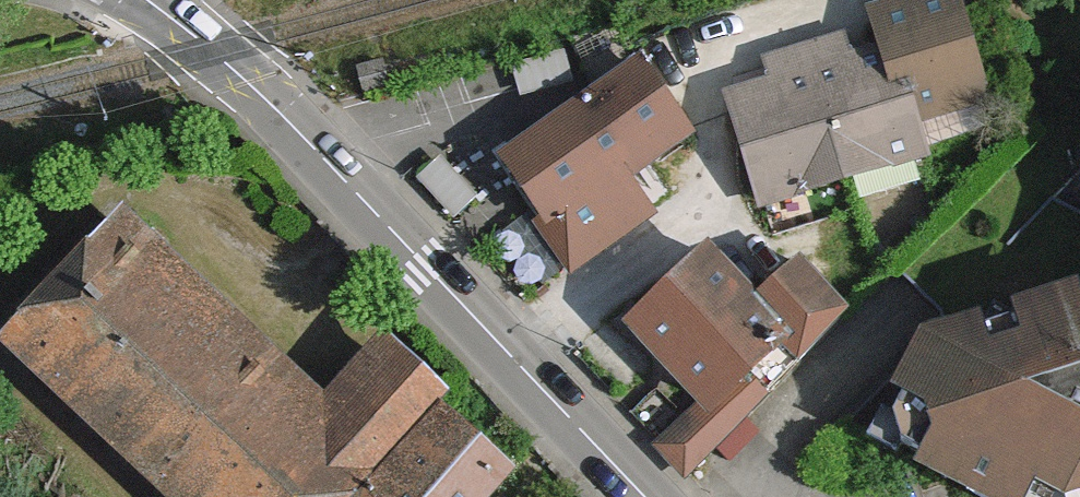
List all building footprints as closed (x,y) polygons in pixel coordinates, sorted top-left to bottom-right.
[(775,68),(781,89),(736,103),(768,201),(923,151),(923,149),(911,114),(983,91),(954,0),(944,0),(879,21),(890,54),(847,68),(841,47),(775,68)] [(382,57),(353,65),(358,88),(388,80),(382,57)] [(641,68),(515,155),(552,205),(536,217),(572,268),(633,225),(631,221),(647,210),(623,175),(606,186),(599,175),(636,150),(643,161),(684,132),(641,68)] [(911,114),(923,149),(994,127),(983,91),(911,114)] [(636,150),(599,175),(606,186),(623,175),(643,161),(636,150)] [(502,165),(536,217),(552,205),(515,155),(502,165)] [(384,360),(322,425),(106,225),(0,335),(173,496),(346,496),(433,405),(384,360)] [(846,309),(795,259),(753,303),(700,251),(631,320),(708,395),(662,442),(689,470),(766,391),(749,372),(782,339),(801,356),(846,309)] [(1079,288),(1019,304),(1011,321),(1001,316),(996,326),(983,319),(927,337),(894,407),(1071,496),(1079,496),(1079,288)] [(996,295),(983,319),(996,326),(1001,316),(1011,321),(1019,304),(996,295)] [(894,407),(891,411),(881,406),(868,430),(896,447),(902,438),(942,458),(943,473),(962,469),(968,485),(986,480),(1012,493),(1012,496),(1071,496),(894,407)] [(447,424),(421,453),(406,440),(357,496),(473,496),(498,470),(447,424)]
